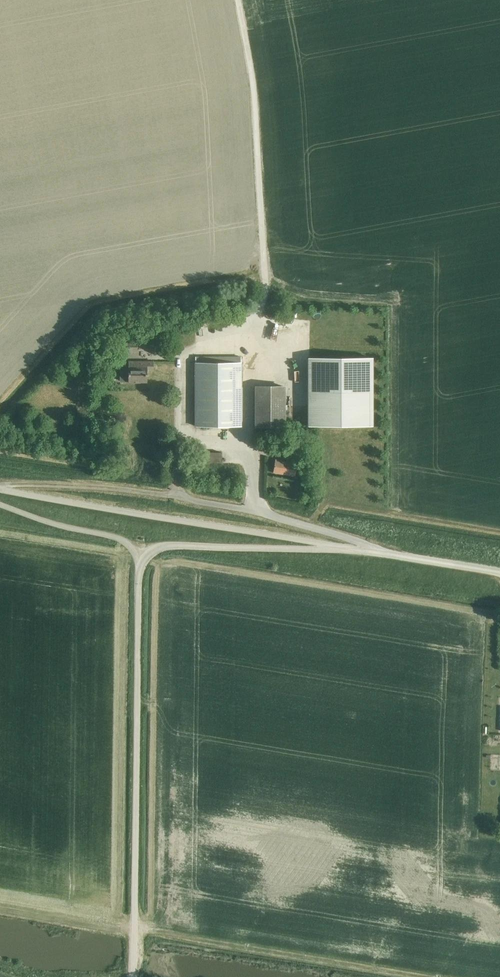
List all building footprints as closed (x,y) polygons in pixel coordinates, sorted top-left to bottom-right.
[(137,351),(137,343),(120,343),(120,351),(137,351)] [(229,363),(195,363),(195,426),(241,426),(241,363),(241,357),(229,357),(229,363)] [(373,426),(373,358),(308,358),(308,426),(373,426)] [(153,361),(128,362),(128,368),(120,368),(120,381),(128,381),(128,382),(147,382),(147,371),(153,371),(153,361)] [(283,427),(283,387),(254,387),(254,427),(283,427)] [(222,452),(200,452),(199,462),(222,463),(222,452)] [(297,463),(276,460),(275,460),(273,472),(295,476),(297,463)]
